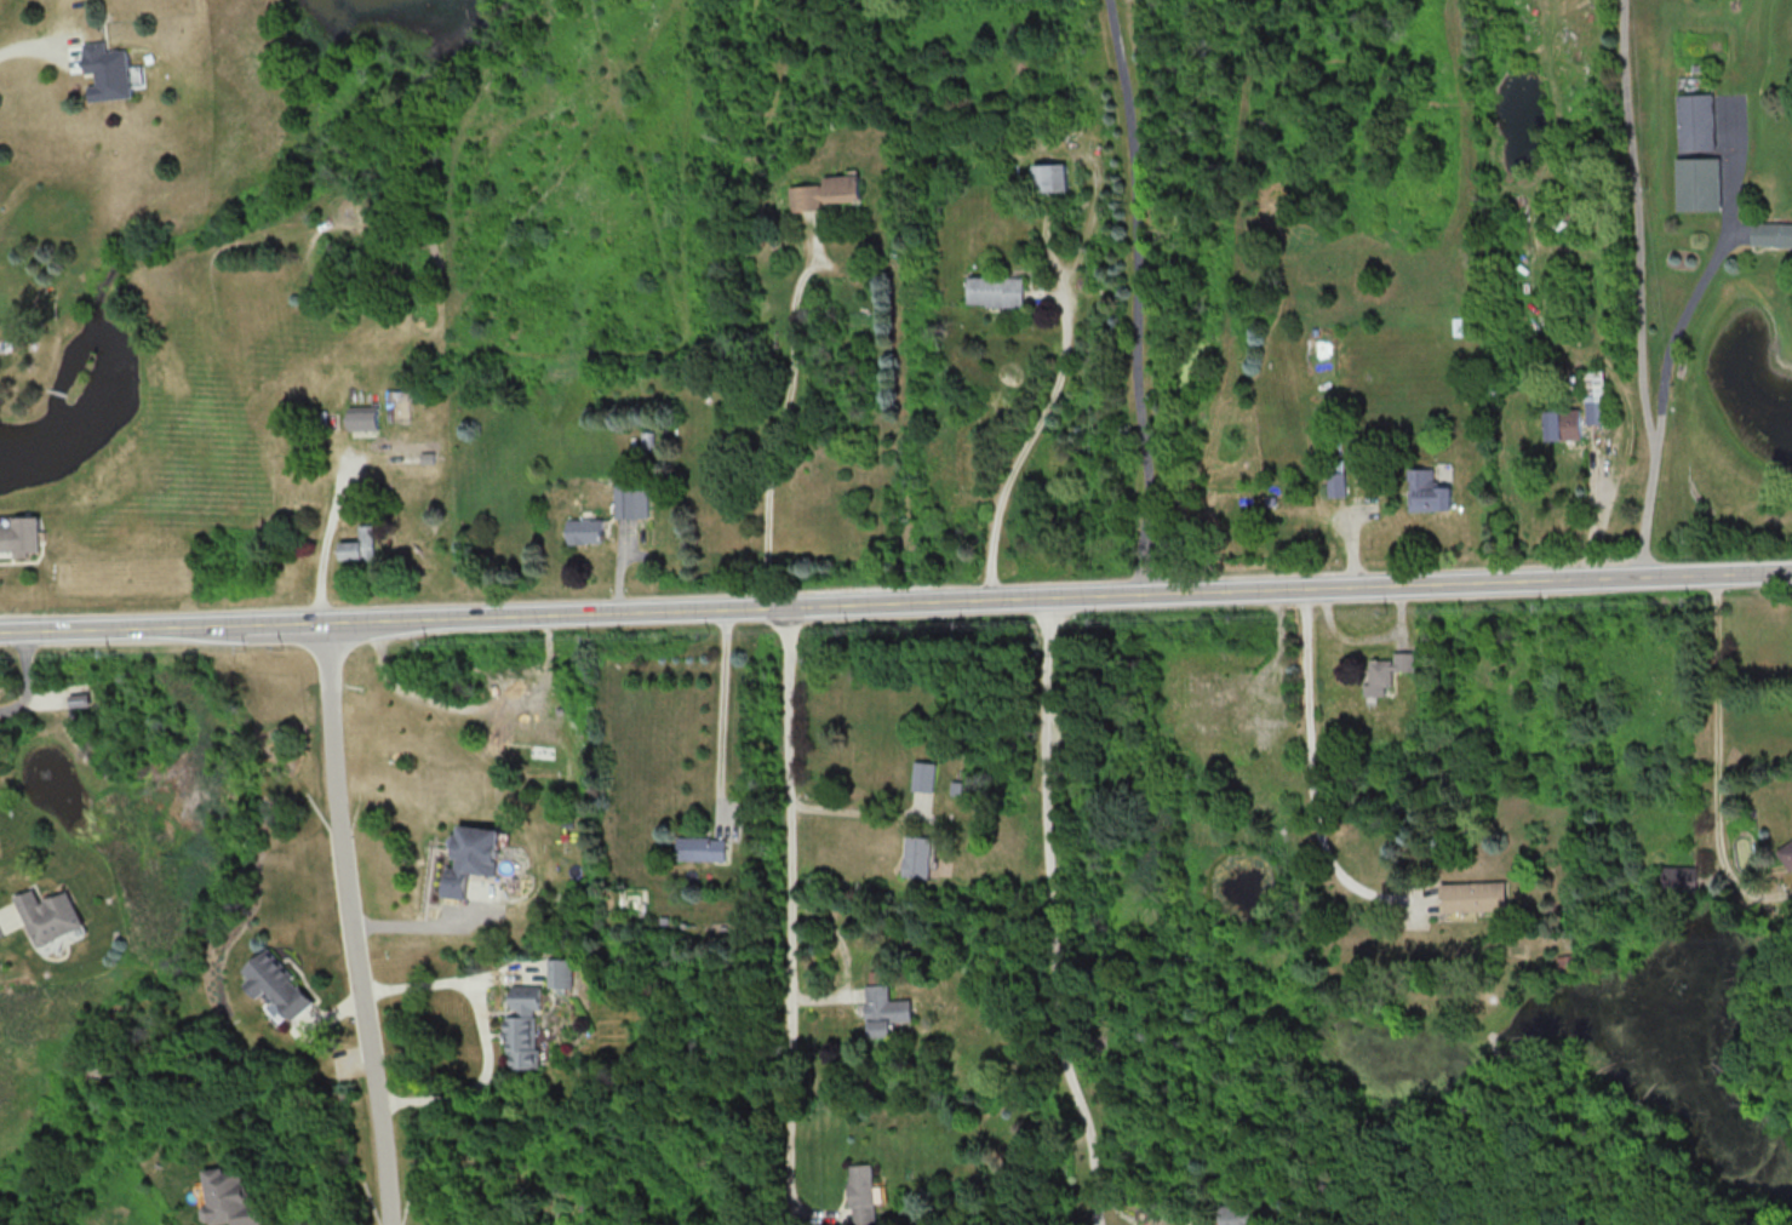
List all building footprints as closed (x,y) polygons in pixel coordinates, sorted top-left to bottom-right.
[(90,100),(132,98),(129,49),(108,50),(107,41),(84,42),(86,72),(96,72),(97,85),(89,85),(90,100)] [(1676,94),(1678,150),(1714,149),(1712,93),(1676,94)] [(1674,158),(1675,210),(1720,209),(1719,157),(1674,158)] [(1066,190),(1065,163),(1031,164),(1032,191),(1066,190)] [(860,201),(860,174),(824,176),(825,202),(860,201)] [(791,210),(822,210),(821,185),(791,185),(791,210)] [(1022,306),(1023,277),(966,276),(965,305),(1022,306)] [(1604,423),(1602,371),(1584,371),(1585,424),(1604,423)] [(408,415),(407,390),(386,390),(387,416),(408,415)] [(348,430),(378,430),(378,406),(349,406),(348,430)] [(1544,440),(1580,439),(1579,409),(1543,410),(1544,440)] [(1330,497),(1346,496),(1344,459),(1329,460),(1330,497)] [(1452,509),(1452,486),(1435,487),(1435,468),(1410,468),(1410,510),(1452,509)] [(614,481),(614,518),(647,517),(647,481),(614,481)] [(14,551),(14,555),(39,555),(38,516),(13,517),(13,525),(0,525),(0,551),(14,551)] [(567,519),(568,543),(602,542),(602,518),(567,519)] [(374,558),(373,524),(358,525),(359,540),(340,541),(340,560),(374,558)] [(1414,671),(1415,651),(1393,651),(1393,659),(1369,659),(1368,683),(1363,683),(1363,695),(1384,695),(1385,684),(1391,684),(1391,670),(1414,671)] [(88,691),(68,693),(70,708),(90,706),(88,691)] [(932,792),(936,763),(914,760),(910,789),(932,792)] [(496,875),(501,829),(460,825),(459,835),(456,835),(453,866),(446,865),(443,896),(466,898),(469,872),(496,875)] [(930,878),(931,836),(904,835),(902,876),(930,878)] [(725,837),(677,836),(676,859),(724,861),(725,837)] [(1789,871),(1791,869),(1791,839),(1776,849),(1789,871)] [(1696,865),(1662,866),(1662,889),(1697,888),(1696,865)] [(1442,912),(1508,910),(1508,881),(1441,883),(1442,912)] [(68,890),(39,902),(33,888),(14,896),(34,946),(82,927),(68,890)] [(315,1002),(271,948),(245,970),(252,978),(246,983),(258,998),(268,991),(275,999),(266,1006),(279,1021),(288,1014),(293,1020),(315,1002)] [(548,987),(572,986),(572,958),(548,959),(548,987)] [(890,999),(890,984),(866,985),(868,1037),(892,1036),(892,1021),(912,1020),(911,999),(890,999)] [(541,985),(513,985),(513,1016),(505,1016),(505,1049),(510,1049),(510,1068),(537,1068),(537,1008),(541,1008),(541,985)] [(873,1164),(849,1165),(851,1224),(857,1224),(876,1224),(873,1164)] [(261,1203),(254,1204),(253,1194),(246,1194),(244,1167),(205,1170),(208,1205),(202,1205),(203,1224),(233,1221),(234,1224),(262,1224),(263,1224),(261,1203)] [(1220,1224),(1252,1224),(1251,1204),(1219,1205),(1220,1224)]
